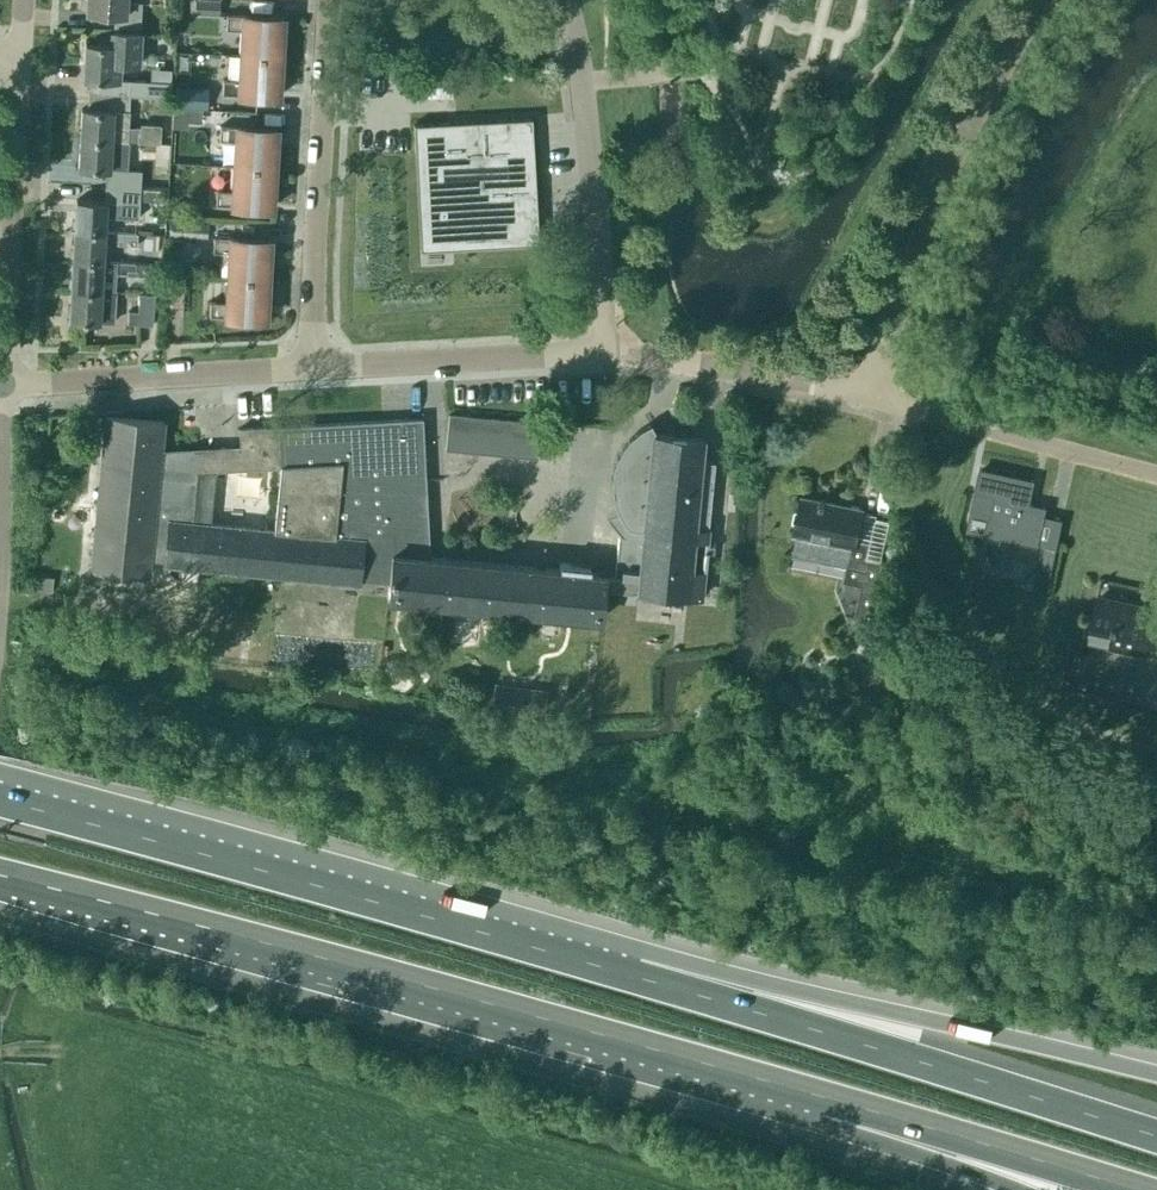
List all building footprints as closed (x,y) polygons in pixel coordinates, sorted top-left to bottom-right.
[(87,12),(115,14),(115,26),(140,28),(141,3),(126,2),(126,0),(88,0),(87,12)] [(220,0),(217,0),(196,0),(195,15),(219,16),(220,0)] [(243,30),(241,55),(280,58),(282,18),(244,16),(244,17),(227,16),(226,29),(243,30)] [(114,32),(114,36),(114,46),(85,44),(83,79),(112,81),(112,80),(119,81),(120,64),(140,65),(141,33),(114,32)] [(280,58),(241,55),(240,81),(223,80),(223,92),(239,93),(239,94),(278,97),(280,58)] [(151,73),(151,82),(119,81),(112,80),(112,81),(89,79),(88,93),(130,95),(171,97),(171,74),(151,73)] [(208,87),(183,85),(182,104),(207,105),(208,87)] [(144,142),(144,143),(160,144),(161,125),(141,124),(141,127),(129,127),(130,111),(129,111),(130,95),(88,93),(87,110),(82,109),(80,138),(112,141),(129,141),(144,142)] [(188,108),(173,107),(172,127),(187,128),(188,121),(188,108)] [(533,145),(532,118),(413,124),(415,152),(422,151),(427,242),(531,237),(526,146),(533,145)] [(236,141),(235,166),(274,169),(276,130),(237,127),(237,128),(221,127),(220,140),(236,141)] [(107,169),(110,169),(128,170),(129,141),(112,141),(80,138),(78,168),(107,169)] [(274,169),(235,166),(233,192),(217,191),(216,203),(233,204),(233,205),(271,208),(274,169)] [(128,170),(110,169),(107,169),(106,185),(140,187),(141,171),(128,170)] [(75,230),(104,232),(105,216),(138,218),(139,211),(139,200),(166,201),(167,188),(140,187),(106,185),(105,202),(76,200),(75,230)] [(179,199),(170,204),(177,216),(186,211),(179,199)] [(207,238),(208,222),(170,220),(169,236),(207,238)] [(111,263),(112,243),(118,244),(118,245),(137,246),(137,234),(104,232),(75,230),(73,260),(102,262),(111,263)] [(230,252),(228,277),(267,280),(270,241),(231,238),(231,239),(214,238),(213,251),(230,252)] [(101,292),(102,262),(73,260),(71,290),(101,292)] [(116,263),(116,275),(135,276),(136,264),(116,263)] [(136,264),(135,276),(143,276),(144,264),(136,264)] [(267,280),(228,277),(227,303),(210,302),(210,315),(226,316),(265,319),(267,280)] [(182,314),(183,290),(170,289),(168,314),(182,314)] [(101,292),(71,290),(69,321),(99,322),(113,323),(115,293),(101,292)] [(153,325),(154,295),(140,295),(138,312),(128,312),(128,324),(153,325)] [(539,423),(448,414),(445,449),(536,459),(539,423)] [(199,453),(180,451),(179,454),(161,452),(164,422),(106,416),(91,569),(149,575),(150,559),(165,560),(164,564),(359,583),(360,578),(389,581),(387,598),(601,619),(604,587),(637,590),(637,591),(701,598),(714,462),(701,461),(703,439),(657,434),(651,424),(640,430),(634,436),(630,439),(626,444),(622,450),(618,455),(616,462),(614,468),(612,477),(612,489),(614,501),(618,511),(619,513),(606,517),(614,527),(620,535),(616,576),(431,559),(422,419),(239,429),(240,451),(219,449),(219,452),(200,450),(199,453)] [(985,533),(1036,544),(1044,509),(1027,505),(1032,482),(981,470),(976,495),(977,495),(974,506),(990,509),(985,533)] [(797,534),(793,551),(816,556),(848,563),(844,581),(862,585),(856,616),(875,620),(883,585),(883,557),(869,555),(872,538),(855,535),(861,507),(804,494),(796,534),(797,534)] [(1050,573),(1055,548),(1042,546),(1037,570),(1050,573)] [(1049,594),(1053,576),(1027,571),(1023,588),(1049,594)] [(1087,642),(1141,654),(1138,666),(1131,664),(1125,695),(1156,702),(1156,608),(1140,604),(1138,615),(1128,613),(1129,607),(1096,600),(1087,642)] [(396,662),(393,678),(415,682),(418,667),(396,662)]
